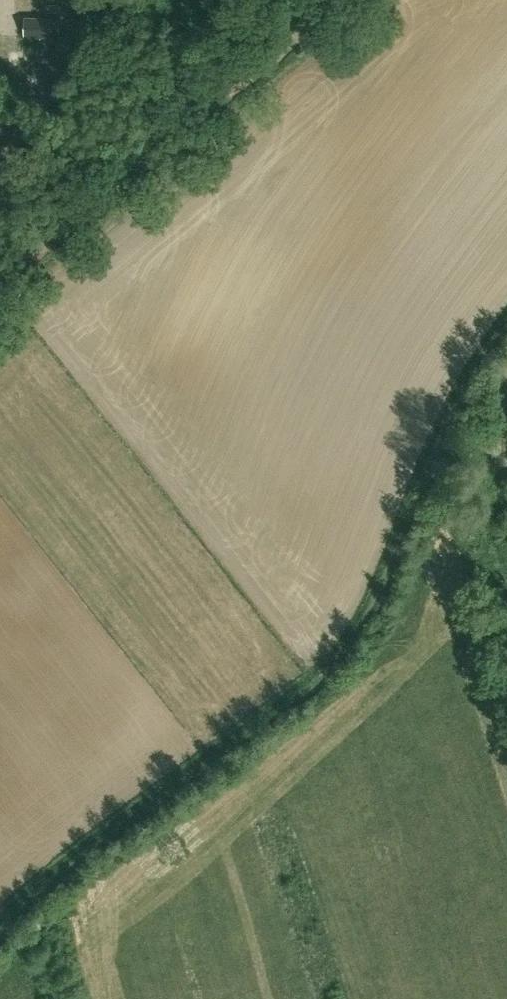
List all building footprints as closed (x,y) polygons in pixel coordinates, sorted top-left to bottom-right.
[(26,18),(25,35),(59,36),(59,19),(52,19),(26,18)]
